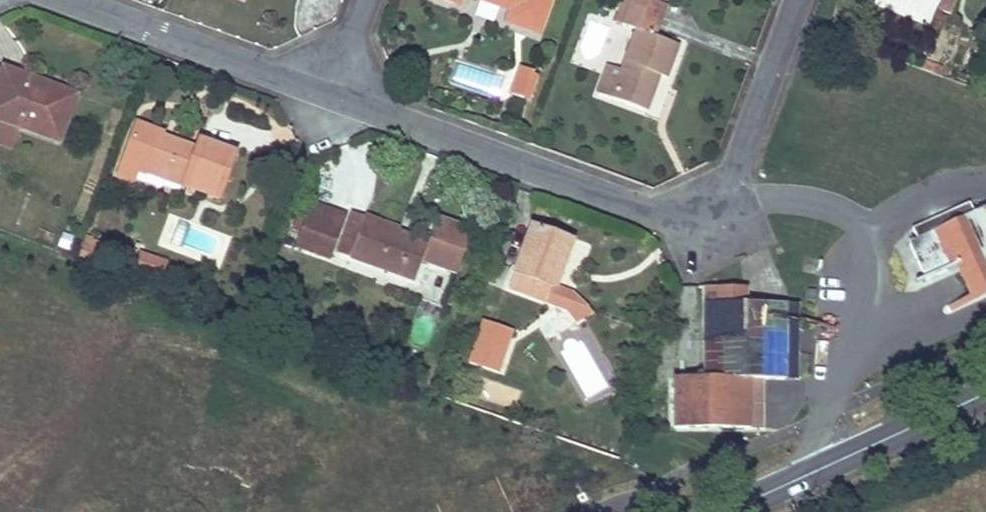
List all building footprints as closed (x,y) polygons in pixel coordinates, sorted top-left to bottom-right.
[(511,11),(507,22),(539,33),(551,0),(480,0),(511,11)] [(678,45),(654,36),(665,5),(663,5),(650,0),(625,0),(631,2),(627,14),(620,12),(616,22),(623,25),(637,30),(622,71),(612,98),(646,111),(657,81),(654,80),(656,74),(659,76),(666,78),(678,45)] [(631,2),(625,0),(624,0),(620,12),(627,14),(631,2)] [(957,0),(944,0),(940,11),(951,15),(957,0)] [(612,98),(622,71),(608,66),(598,93),(612,98)] [(77,96),(27,77),(26,82),(21,81),(23,76),(3,69),(2,72),(0,78),(0,121),(60,143),(77,96)] [(526,93),(533,72),(521,69),(514,88),(526,93)] [(523,99),(526,93),(514,88),(511,94),(523,99)] [(218,198),(235,153),(199,141),(197,150),(195,154),(187,151),(189,147),(162,137),(163,133),(137,123),(118,175),(133,180),(137,170),(218,198)] [(337,242),(347,216),(311,203),(302,229),(337,242)] [(975,216),(973,211),(964,215),(966,220),(910,245),(925,279),(955,265),(978,255),(985,251),(985,210),(975,216)] [(415,281),(428,245),(398,234),(400,230),(353,213),(338,253),(415,281)] [(555,288),(572,241),(531,227),(509,289),(548,303),(553,288),(555,288)] [(331,259),(337,242),(302,229),(296,246),(331,259)] [(68,250),(73,236),(64,233),(59,247),(68,250)] [(100,264),(103,253),(84,246),(80,256),(100,264)] [(127,270),(133,253),(110,246),(104,263),(127,270)] [(978,255),(981,262),(985,260),(985,251),(978,255)] [(152,274),(157,260),(141,255),(136,269),(152,274)] [(981,262),(978,255),(955,265),(971,303),(985,296),(985,260),(981,262)] [(160,277),(165,263),(157,260),(152,274),(160,277)] [(749,429),(749,379),(760,380),(784,380),(785,304),(747,303),(747,287),(705,287),(704,378),(675,378),(674,429),(749,429)] [(591,315),(572,293),(555,288),(550,304),(566,311),(576,323),(591,315)] [(798,379),(798,304),(785,304),(784,380),(798,379)] [(502,362),(510,337),(496,331),(487,356),(502,362)] [(759,430),(760,380),(749,379),(749,429),(759,430)]
